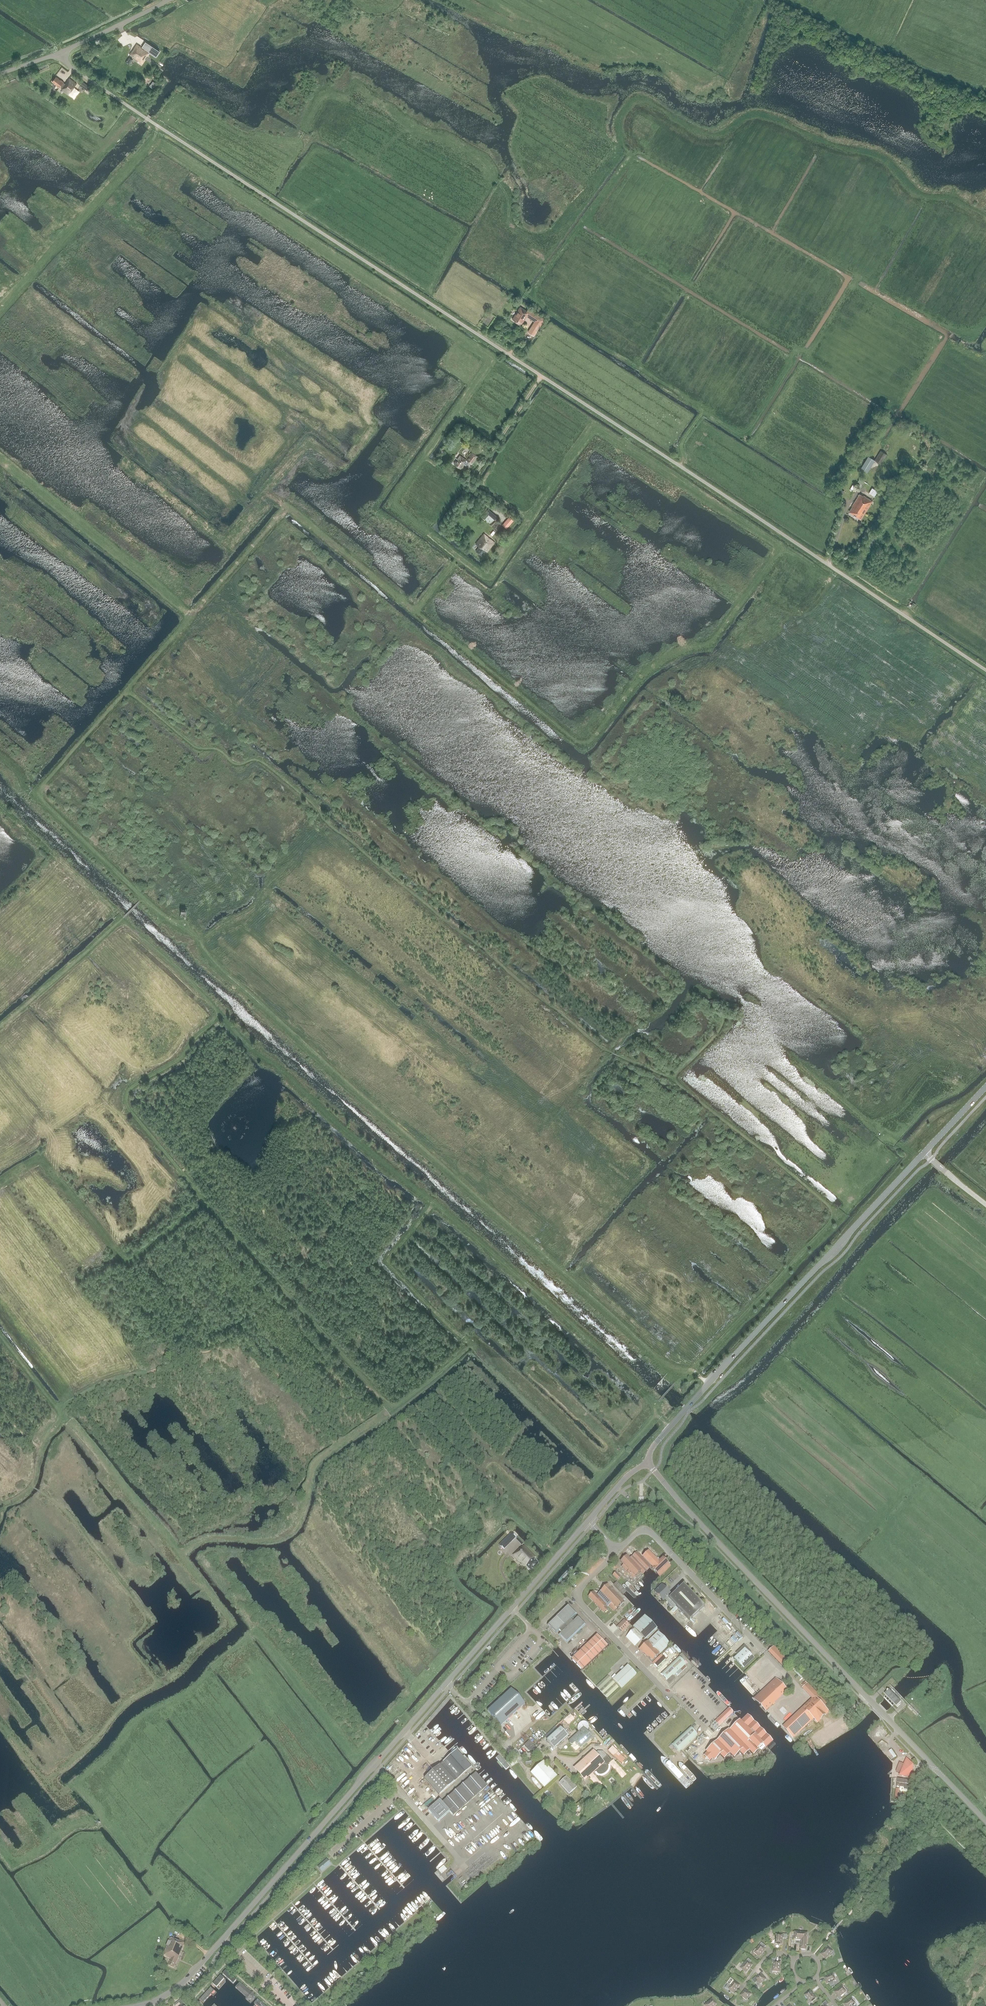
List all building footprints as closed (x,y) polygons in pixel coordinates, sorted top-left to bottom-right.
[(145,49),(144,50),(148,53),(149,52),(155,56),(158,51),(159,52),(160,52),(145,42),(142,47),(145,49)] [(137,45),(131,55),(142,62),(148,53),(144,50),(137,45)] [(57,85),(68,94),(76,83),(69,78),(65,84),(63,82),(60,80),(56,77),(52,82),(57,85)] [(152,78),(147,84),(153,88),(157,82),(152,78)] [(79,85),(88,91),(91,87),(82,81),(79,85)] [(86,96),(77,89),(71,97),(80,103),(86,96)] [(529,333),(534,336),(545,319),(530,310),(529,312),(520,307),(512,319),(521,325),(527,315),(535,320),(536,323),(534,326),(533,325),(529,333)] [(482,321),(490,326),(496,316),(488,311),(482,321)] [(881,450),(875,460),(881,464),(887,454),(881,450)] [(471,452),(466,459),(460,455),(454,463),(461,468),(464,463),(465,464),(468,461),(472,464),(477,456),(471,452)] [(869,456),(861,468),(868,472),(875,460),(869,456)] [(866,479),(861,476),(858,482),(860,483),(857,487),(860,488),(866,479)] [(878,491),(872,488),(869,493),(874,497),(878,491)] [(864,495),(863,496),(860,494),(851,506),(852,507),(849,512),(861,519),(871,504),(873,506),(875,503),(874,503),(874,502),(873,501),(864,495)] [(508,517),(501,525),(505,529),(513,520),(508,517)] [(486,553),(495,543),(484,534),(476,544),(479,547),(476,551),(481,556),(485,551),(486,553)] [(512,1533),(507,1538),(511,1542),(516,1537),(515,1537),(512,1534),(512,1533)] [(520,1549),(513,1555),(525,1567),(526,1566),(530,1570),(538,1563),(534,1558),(535,1557),(533,1555),(524,1546),(521,1549),(520,1549)] [(622,1567),(633,1578),(640,1571),(643,1574),(651,1567),(636,1552),(629,1559),(626,1556),(621,1562),(623,1565),(622,1567)] [(658,1558),(650,1566),(652,1568),(652,1569),(660,1577),(671,1566),(663,1558),(660,1561),(658,1558)] [(573,1569),(572,1568),(571,1567),(567,1570),(564,1574),(558,1580),(558,1581),(559,1582),(560,1583),(561,1582),(562,1581),(567,1576),(570,1573),(573,1569)] [(603,1601),(606,1605),(608,1607),(608,1606),(614,1612),(624,1602),(610,1588),(608,1585),(597,1595),(603,1601)] [(690,1620),(704,1606),(683,1585),(670,1597),(668,1596),(670,1594),(667,1590),(665,1592),(664,1591),(665,1590),(661,1586),(655,1592),(658,1596),(660,1595),(661,1596),(660,1596),(664,1600),(665,1599),(673,1608),(676,1606),(690,1620)] [(606,1605),(603,1601),(593,1592),(588,1596),(604,1613),(608,1609),(605,1607),(606,1605)] [(568,1606),(556,1617),(548,1625),(556,1634),(559,1631),(561,1633),(559,1635),(567,1643),(585,1625),(578,1617),(577,1617),(575,1615),(576,1614),(568,1606)] [(634,1630),(627,1637),(635,1645),(642,1638),(644,1640),(645,1639),(646,1639),(657,1628),(645,1615),(633,1626),(634,1627),(633,1628),(634,1630)] [(617,1627),(623,1632),(630,1625),(624,1620),(617,1627)] [(670,1644),(658,1632),(640,1649),(652,1661),(670,1644)] [(582,1671),(607,1646),(597,1635),(572,1660),(582,1671)] [(739,1653),(737,1655),(734,1659),(743,1669),(754,1659),(749,1653),(751,1652),(744,1645),(737,1652),(739,1653)] [(788,1661),(774,1646),(768,1652),(782,1666),(788,1661)] [(666,1658),(663,1656),(654,1665),(656,1668),(666,1658)] [(686,1664),(678,1656),(660,1673),(668,1681),(670,1683),(675,1678),(673,1676),(686,1664)] [(628,1665),(613,1679),(621,1688),(636,1674),(628,1665)] [(596,1687),(607,1699),(618,1688),(608,1676),(596,1687)] [(765,1710),(786,1690),(776,1679),(754,1699),(765,1710)] [(793,1737),(814,1718),(818,1722),(829,1712),(825,1708),(828,1705),(806,1682),(802,1685),(804,1687),(803,1688),(813,1699),(804,1708),(784,1727),(793,1737)] [(511,1689),(488,1711),(501,1726),(525,1704),(511,1689)] [(901,1703),(889,1691),(885,1695),(897,1707),(901,1703)] [(723,1722),(733,1713),(729,1708),(719,1718),(723,1722)] [(729,1729),(706,1752),(707,1753),(704,1755),(710,1761),(712,1758),(714,1760),(720,1755),(724,1759),(730,1753),(734,1757),(740,1752),(743,1756),(749,1750),(753,1755),(759,1749),(758,1748),(763,1744),(766,1747),(773,1741),(747,1715),(740,1721),(740,1720),(730,1730),(729,1729)] [(584,1728),(569,1742),(572,1745),(575,1742),(580,1748),(592,1737),(584,1728)] [(554,1749),(566,1738),(559,1730),(547,1741),(554,1749)] [(694,1738),(687,1730),(668,1747),(676,1755),(694,1738)] [(529,1741),(524,1745),(530,1752),(535,1748),(529,1741)] [(606,1751),(620,1763),(624,1759),(611,1746),(606,1751)] [(439,1796),(471,1768),(457,1751),(425,1779),(439,1796)] [(596,1770),(603,1763),(601,1761),(593,1752),(575,1769),(585,1780),(596,1770)] [(608,1765),(612,1761),(609,1757),(607,1755),(601,1761),(603,1763),(596,1770),(596,1771),(596,1772),(597,1773),(598,1774),(599,1775),(600,1775),(601,1775),(602,1775),(603,1774),(605,1774),(606,1773),(606,1772),(607,1771),(608,1770),(608,1769),(608,1768),(608,1766),(608,1765)] [(904,1764),(901,1773),(903,1776),(912,1777),(913,1765),(909,1761),(905,1762),(904,1764)] [(545,1789),(558,1777),(544,1762),(531,1774),(545,1789)] [(476,1773),(442,1803),(439,1800),(428,1811),(438,1822),(449,1812),(453,1816),(487,1786),(476,1773)] [(577,1788),(567,1777),(560,1783),(570,1794),(577,1788)] [(898,1779),(897,1782),(905,1784),(905,1787),(904,1789),(908,1790),(909,1780),(898,1779)] [(547,1790),(543,1792),(549,1801),(552,1799),(547,1790)] [(331,1864),(327,1859),(317,1867),(322,1872),(331,1864)] [(801,1949),(806,1950),(808,1933),(795,1932),(795,1940),(801,1940),(801,1949)] [(775,1944),(782,1944),(783,1938),(787,1939),(787,1934),(783,1934),(783,1935),(776,1934),(775,1944)] [(185,1944),(171,1938),(163,1956),(171,1960),(169,1965),(169,1966),(174,1968),(177,1960),(178,1961),(185,1944)] [(761,1945),(755,1953),(760,1957),(766,1950),(765,1949),(767,1947),(762,1944),(761,1946),(761,1945)] [(833,1951),(827,1947),(821,1954),(826,1959),(833,1951)] [(742,1969),(747,1973),(753,1966),(750,1963),(752,1961),(748,1958),(746,1961),(748,1962),(742,1969)] [(773,1971),(780,1972),(781,1962),(775,1962),(775,1959),(771,1958),(771,1963),(773,1963),(773,1971)] [(222,1974),(236,1986),(239,1983),(225,1971),(222,1974)] [(758,1981),(760,1984),(766,1979),(761,1974),(756,1978),(756,1977),(752,1980),(755,1984),(758,1981)] [(833,1981),(836,1980),(833,1974),(824,1978),(827,1984),(829,1983),(831,1987),(834,1985),(833,1981)] [(216,1988),(225,1979),(221,1975),(212,1984),(216,1988)] [(729,1989),(734,1993),(740,1985),(734,1981),(731,1986),(728,1984),(725,1988),(728,1990),(729,1989)] [(236,1988),(246,1997),(252,2002),(256,1998),(240,1983),(236,1988)] [(842,1999),(840,1997),(847,1991),(842,1986),(835,1992),(838,1997),(837,1998),(840,2001),(842,1999)] [(204,2004),(212,1995),(215,1991),(211,1987),(199,2000),(204,2004)] [(751,1994),(745,1990),(741,1996),(746,2000),(751,1994)] [(810,1991),(805,1995),(811,2003),(816,1998),(810,1991)]
